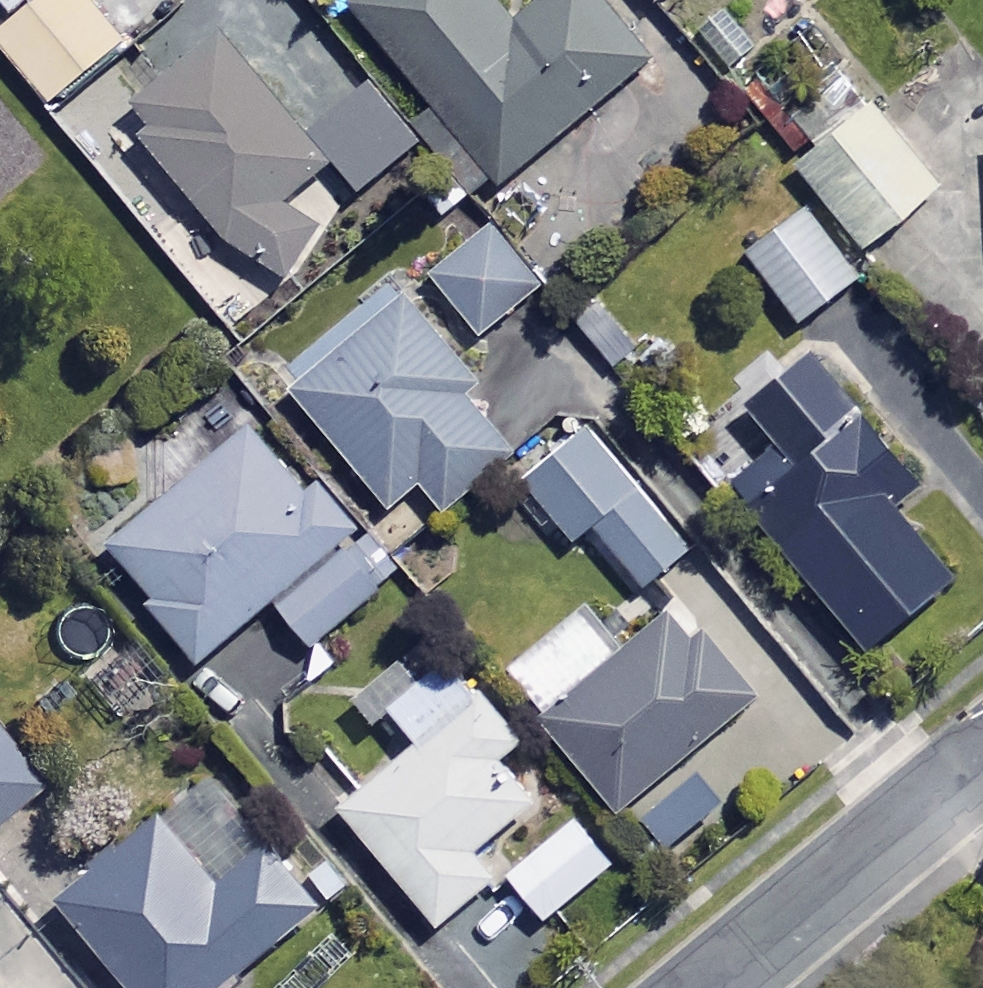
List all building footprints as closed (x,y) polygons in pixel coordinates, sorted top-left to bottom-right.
[(94,0),(54,0),(3,43),(56,107),(131,44),(94,0)] [(21,17),(41,0),(8,0),(21,17)] [(498,0),(365,0),(357,6),(502,189),(658,66),(605,0),(552,0),(519,27),(498,0)] [(340,169),(233,41),(138,121),(278,287),(331,242),(298,204),(340,169)] [(379,92),(323,136),(368,192),(423,147),(379,92)] [(945,195),(881,111),(806,168),(871,252),(945,195)] [(863,281),(809,208),(752,251),(806,324),(863,281)] [(546,288),(497,230),(439,278),(488,337),(546,288)] [(483,375),(418,299),(304,397),(400,510),(430,484),(456,515),(524,457),(466,390),(483,375)] [(924,479),(825,361),(763,413),(791,446),(740,488),(878,654),(965,581),(897,501),(924,479)] [(171,612),(161,621),(212,675),(286,605),(330,651),(400,584),(251,427),(116,555),(171,612)] [(695,556),(597,440),(537,490),(582,544),(592,535),(645,598),(695,556)] [(767,702),(690,612),(556,727),(633,816),(767,702)] [(348,811),(445,930),(503,882),(481,856),(542,806),(507,764),(531,745),(459,658),(395,711),(425,747),(348,811)] [(39,791),(0,742),(0,822),(39,791)] [(266,858),(207,789),(69,906),(138,987),(239,987),(327,914),(274,851),(266,858)] [(618,864),(577,817),(509,877),(550,923),(618,864)]
